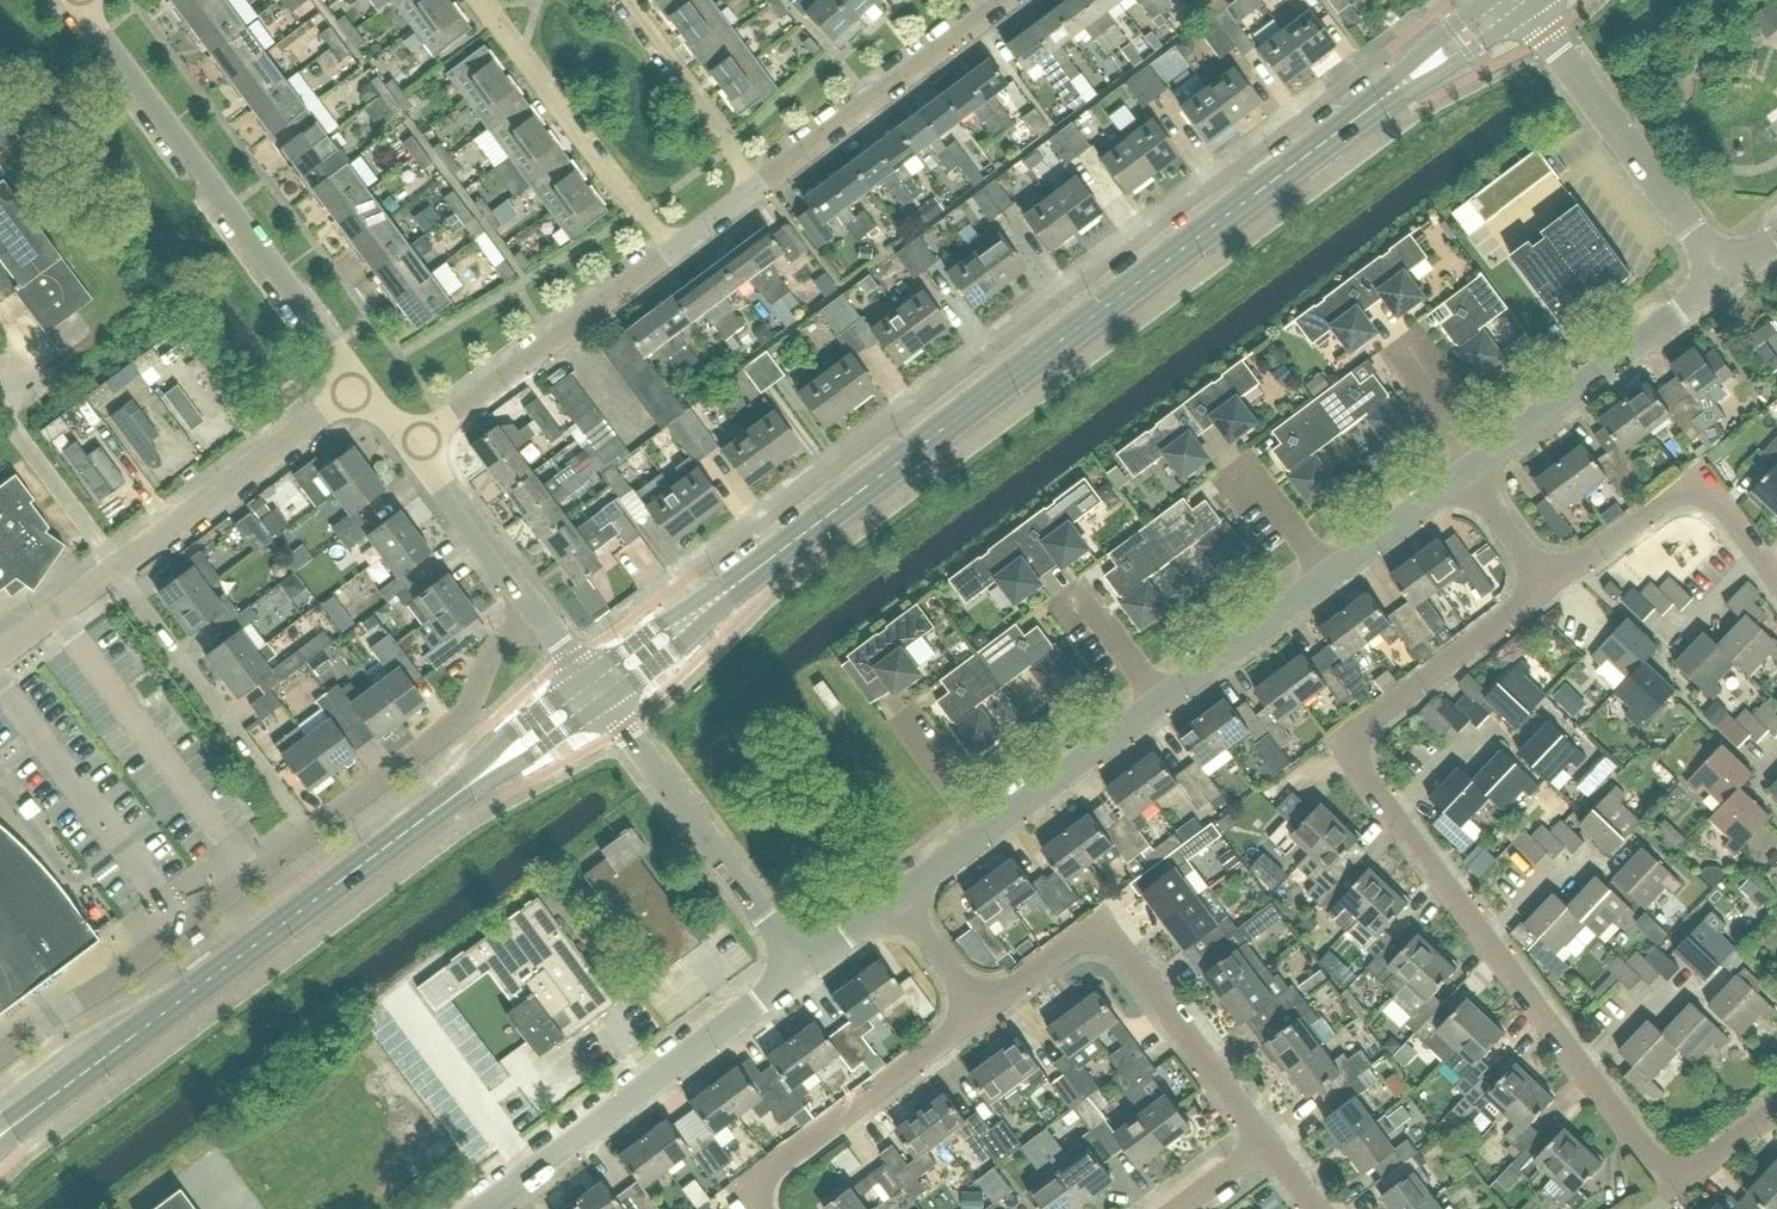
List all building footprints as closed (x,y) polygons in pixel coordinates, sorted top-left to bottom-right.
[(221,0),(168,0),(174,8),(172,10),(185,27),(221,0)] [(208,53),(244,26),(225,0),(221,0),(185,27),(198,44),(200,43),(208,53)] [(260,14),(250,0),(234,0),(249,21),(260,14)] [(292,12),(308,0),(283,0),(292,12)] [(451,0),(450,0),(394,0),(391,2),(412,29),(451,0)] [(451,0),(412,29),(433,57),(472,29),(451,0)] [(714,4),(711,0),(662,0),(655,5),(676,33),(714,4)] [(768,7),(779,20),(788,13),(777,0),(776,0),(768,7)] [(853,21),(833,0),(818,0),(810,8),(803,0),(793,0),(790,3),(802,17),(805,14),(832,42),(853,21)] [(853,21),(874,2),(873,0),(833,0),(853,21)] [(1053,9),(1072,35),(1084,26),(1105,54),(1115,46),(1081,0),(1065,0),(1053,9)] [(1117,0),(1081,0),(1115,46),(1124,39),(1104,12),(1118,1),(1117,0)] [(1139,3),(1158,28),(1166,21),(1160,13),(1161,11),(1153,0),(1137,0),(1139,3)] [(1161,11),(1170,4),(1167,0),(1153,0),(1161,11)] [(1209,0),(1188,0),(1195,10),(1209,0)] [(1195,10),(1204,22),(1228,5),(1224,0),(1209,0),(1195,10)] [(1336,13),(1354,0),(1326,0),(1336,13)] [(696,60),(735,32),(714,4),(676,33),(696,60)] [(1254,47),(1243,32),(1224,8),(1213,17),(1235,46),(1234,47),(1242,56),(1254,47)] [(1072,35),(1053,9),(1030,27),(1069,80),(1079,73),(1058,46),(1072,35)] [(1282,29),(1308,65),(1333,46),(1306,11),(1282,29)] [(337,19),(347,33),(355,27),(345,13),(337,19)] [(1235,46),(1213,17),(1196,29),(1218,59),(1234,47),(1235,46)] [(213,65),(226,82),(265,53),(244,26),(208,53),(216,63),(213,65)] [(320,34),(330,47),(340,40),(330,26),(320,34)] [(355,27),(347,33),(357,47),(365,41),(355,27)] [(1025,71),(1039,60),(1048,71),(1076,109),(1085,102),(1081,97),(1082,97),(1073,85),(1069,80),(1030,27),(1006,45),(1025,71)] [(1282,84),(1308,65),(1282,29),(1256,49),(1282,84)] [(717,88),(755,59),(735,32),(696,60),(717,88)] [(821,49),(809,37),(802,43),(814,56),(813,56),(814,57),(821,50),(821,49)] [(332,68),(351,54),(340,40),(330,47),(331,48),(322,54),(332,68)] [(466,102),(505,73),(484,45),(445,74),(466,102)] [(242,98),(249,108),(285,81),(265,53),(226,82),(239,99),(242,98)] [(755,59),(717,88),(738,116),(761,99),(764,103),(778,90),(755,59)] [(964,76),(1003,130),(1014,122),(1001,106),(993,95),(1007,85),(987,59),(964,76)] [(1148,65),(1136,74),(1154,98),(1166,89),(1148,65)] [(1205,87),(1232,122),(1257,103),(1230,68),(1205,87)] [(525,101),(505,73),(466,102),(487,129),(525,101)] [(1088,74),(1073,85),(1082,97),(1096,86),(1088,74)] [(1154,98),(1136,74),(1124,83),(1142,107),(1154,98)] [(380,95),(388,90),(377,76),(370,81),(379,94),(380,95)] [(395,96),(403,90),(392,76),(385,82),(395,96)] [(964,76),(940,93),(960,120),(973,110),(994,137),(1003,130),(964,76)] [(268,137),(306,108),(285,81),(249,108),(257,118),(254,120),(268,137)] [(1206,141),(1232,122),(1205,87),(1180,106),(1206,141)] [(398,103),(388,90),(380,95),(379,94),(364,105),(376,120),(398,103)] [(413,104),(403,90),(395,96),(405,109),(413,104)] [(937,137),(938,136),(960,120),(940,93),(918,110),(937,137)] [(546,128),(525,101),(487,129),(507,157),(546,128)] [(1034,107),(1022,116),(1038,137),(1050,128),(1034,107)] [(326,136),(306,108),(268,137),(288,164),(290,163),(326,136)] [(918,110),(895,127),(915,153),(929,143),(938,154),(936,155),(948,172),(957,165),(958,164),(946,148),(946,147),(938,136),(937,137),(918,110)] [(19,138),(0,112),(0,152),(19,138)] [(1124,139),(1151,174),(1177,155),(1150,119),(1139,128),(1134,121),(1119,132),(1124,139)] [(1071,123),(1059,131),(1077,155),(1089,146),(1071,123)] [(915,153),(895,127),(872,144),(900,182),(910,175),(901,163),(915,153)] [(566,156),(546,128),(507,157),(528,184),(566,156)] [(1066,164),(1077,155),(1059,131),(1048,140),(1066,164)] [(402,143),(412,156),(422,149),(412,135),(402,143)] [(309,192),(347,163),(326,136),(290,163),(298,173),(296,175),(309,192)] [(1151,174),(1124,139),(1099,157),(1126,193),(1151,174)] [(432,146),(442,159),(450,154),(439,140),(432,146)] [(955,141),(946,147),(946,148),(958,164),(957,165),(972,185),(983,177),(955,141)] [(900,182),(872,144),(848,162),(868,188),(881,178),(890,190),(900,182)] [(432,163),(422,149),(412,156),(422,171),(432,163)] [(1539,149),(1470,200),(1487,223),(1555,172),(1560,179),(1561,178),(1539,149)] [(460,168),(450,154),(442,159),(452,173),(460,168)] [(566,156),(528,184),(548,212),(587,183),(566,156)] [(848,162),(826,179),(845,205),(868,188),(848,162)] [(367,190),(347,163),(309,192),(322,209),(324,208),(331,218),(367,190)] [(910,175),(900,182),(912,199),(922,191),(910,175)] [(1048,195),(1074,231),(1100,212),(1073,177),(1048,195)] [(79,309),(92,299),(61,258),(62,258),(3,179),(0,181),(0,292),(5,299),(14,293),(45,334),(79,309)] [(802,196),(810,207),(796,217),(818,247),(832,236),(822,223),(834,214),(843,226),(845,225),(856,240),(866,233),(853,217),(854,217),(845,205),(826,179),(802,196)] [(995,180),(983,189),(1001,212),(1013,203),(995,180)] [(912,199),(900,182),(890,190),(902,206),(912,199)] [(608,211),(587,183),(548,212),(571,243),(588,232),(585,229),(608,211)] [(990,221),(1001,212),(983,189),(972,197),(990,221)] [(350,247),(388,218),(367,190),(331,218),(339,228),(337,230),(350,247)] [(443,198),(453,212),(463,204),(452,190),(443,198)] [(1535,246),(1531,241),(1511,255),(1565,326),(1597,302),(1599,304),(1606,298),(1600,291),(1609,284),(1614,289),(1633,274),(1571,192),(1570,193),(1579,204),(1543,231),(1547,237),(1535,246)] [(1074,231),(1048,195),(1022,214),(1049,250),(1074,231)] [(474,201),(484,215),(492,209),(481,196),(474,201)] [(473,218),(463,204),(453,212),(463,225),(473,218)] [(502,223),(492,209),(484,215),(494,229),(502,223)] [(864,209),(854,217),(853,217),(866,233),(876,226),(864,209)] [(960,224),(967,235),(987,221),(980,210),(960,224)] [(407,243),(388,218),(350,247),(363,264),(365,263),(373,273),(409,245),(407,243)] [(768,263),(782,253),(788,261),(800,252),(781,227),(770,236),(763,227),(740,244),(785,304),(794,297),(768,263)] [(422,232),(407,243),(409,245),(373,273),(380,283),(378,285),(391,302),(429,273),(417,257),(432,246),(422,232)] [(971,253),(998,288),(1023,269),(997,234),(971,253)] [(1382,255),(1354,277),(1374,305),(1386,296),(1400,314),(1423,296),(1407,274),(1429,257),(1411,234),(1391,249),(1392,251),(1383,257),(1382,255)] [(919,237),(907,246),(925,269),(936,261),(919,237)] [(740,244),(717,261),(736,287),(749,278),(774,312),(785,304),(740,244)] [(913,278),(925,269),(907,246),(895,254),(913,278)] [(531,265),(521,251),(513,256),(523,270),(523,271),(532,266),(531,265)] [(972,307),(998,288),(971,253),(946,272),(972,307)] [(516,276),(504,260),(494,267),(505,282),(516,276)] [(725,296),(736,287),(717,261),(693,278),(733,333),(735,331),(743,325),(730,309),(733,307),(725,296)] [(406,318),(415,328),(451,301),(429,273),(391,302),(404,319),(406,318)] [(1483,274),(1445,303),(1454,314),(1441,324),(1478,375),(1502,357),(1481,329),(1509,308),(1483,274)] [(1374,305),(1354,277),(1325,298),(1326,300),(1318,306),(1317,305),(1296,320),(1314,344),(1317,341),(1319,345),(1331,336),(1329,332),(1336,327),(1353,349),(1376,332),(1363,314),(1374,305)] [(693,278),(671,295),(690,321),(703,312),(711,323),(733,351),(744,343),(735,331),(733,333),(693,278)] [(814,280),(794,302),(809,316),(830,294),(814,280)] [(895,310),(921,345),(946,326),(920,291),(895,310)] [(842,294),(830,303),(847,327),(859,318),(842,294)] [(678,330),(690,321),(671,295),(648,312),(688,366),(697,359),(684,343),(686,342),(678,330)] [(835,336),(847,327),(830,303),(818,312),(835,336)] [(921,345),(895,310),(869,329),(896,364),(921,345)] [(633,343),(641,354),(643,356),(657,346),(666,358),(678,374),(688,366),(648,312),(623,330),(625,332),(633,343)] [(600,350),(609,361),(633,343),(625,332),(600,350)] [(617,372),(641,354),(633,343),(609,361),(617,372)] [(160,359),(152,347),(131,363),(139,374),(160,359)] [(1690,390),(1679,399),(1704,432),(1725,416),(1705,389),(1719,379),(1721,382),(1734,373),(1716,349),(1705,358),(1696,347),(1671,365),(1690,390)] [(765,351),(753,360),(771,384),(783,375),(765,351)] [(848,353),(822,373),(849,409),(875,389),(848,353)] [(617,372),(625,383),(650,365),(643,356),(641,354),(617,372)] [(194,385),(217,417),(231,407),(195,357),(181,367),(176,361),(165,369),(169,375),(182,393),(194,385)] [(1186,403),(1207,430),(1219,422),(1232,440),(1256,422),(1239,400),(1262,383),(1244,359),(1223,375),(1224,377),(1216,383),(1215,381),(1186,403)] [(771,384),(753,360),(741,369),(759,393),(771,384)] [(650,365),(625,383),(634,395),(658,377),(650,365)] [(546,390),(555,401),(577,384),(569,375),(574,371),(573,370),(546,390)] [(1353,372),(1315,400),(1341,434),(1368,414),(1389,442),(1413,424),(1375,374),(1362,384),(1353,372)] [(173,418),(144,373),(122,387),(150,432),(173,418)] [(824,428),(849,409),(822,373),(797,392),(824,428)] [(634,395),(643,407),(667,389),(658,377),(634,395)] [(106,382),(85,397),(94,408),(114,393),(106,382)] [(1692,441),(1704,432),(1679,399),(1668,407),(1649,382),(1624,400),(1648,432),(1672,414),(1692,441)] [(555,401),(562,411),(585,395),(577,384),(555,401)] [(643,407),(651,418),(675,400),(667,389),(643,407)] [(585,395),(562,411),(570,422),(592,405),(585,395)] [(541,431),(554,421),(536,398),(524,407),(541,431)] [(651,418),(656,424),(660,430),(684,411),(675,400),(651,418)] [(1341,434),(1315,400),(1273,431),(1282,443),(1273,450),(1311,501),(1335,483),(1314,455),(1341,434)] [(1619,443),(1608,452),(1633,485),(1645,476),(1625,450),(1648,432),(1624,400),(1600,418),(1619,443)] [(68,413),(66,411),(39,431),(48,443),(75,423),(86,437),(103,424),(85,401),(68,413)] [(111,413),(149,464),(163,454),(125,402),(111,413)] [(1207,430),(1186,403),(1157,424),(1158,426),(1150,432),(1149,430),(1118,454),(1136,477),(1168,453),(1185,475),(1209,458),(1195,439),(1207,430)] [(570,422),(579,433),(601,416),(592,405),(570,422)] [(689,408),(684,411),(677,417),(705,453),(717,444),(689,408)] [(746,430),(773,465),(798,446),(771,411),(746,430)] [(601,416),(579,433),(586,443),(608,426),(601,416)] [(693,462),(705,453),(677,417),(665,426),(693,462)] [(554,421),(541,431),(550,443),(563,433),(554,421)] [(470,446),(487,469),(514,449),(513,447),(533,432),(526,423),(518,429),(512,422),(497,426),(470,446)] [(586,443),(594,453),(616,436),(608,426),(586,443)] [(773,465),(746,430),(721,449),(747,484),(773,465)] [(616,436),(594,453),(603,465),(625,448),(616,436)] [(79,438),(64,448),(102,500),(128,481),(101,445),(90,453),(79,438)] [(1776,465),(1776,442),(1766,454),(1776,465)] [(1621,494),(1633,485),(1608,452),(1597,460),(1584,443),(1560,461),(1584,494),(1607,476),(1621,494)] [(319,473),(334,494),(368,468),(352,447),(324,468),(316,457),(292,475),(301,486),(319,473)] [(487,469),(504,492),(532,472),(514,449),(487,469)] [(683,477),(670,487),(696,522),(721,503),(686,457),(675,466),(683,477)] [(1561,511),(1584,494),(1560,461),(1535,480),(1548,497),(1536,506),(1561,539),(1574,529),(1561,511)] [(504,492),(522,515),(576,475),(568,464),(541,485),(532,472),(504,492)] [(618,498),(630,489),(612,465),(600,474),(618,498)] [(1754,490),(1754,491),(1750,495),(1762,506),(1766,502),(1772,508),(1776,503),(1776,465),(1754,490)] [(383,489),(368,468),(334,494),(350,514),(331,528),(340,539),(363,521),(355,510),(383,489)] [(671,542),(696,522),(670,487),(660,473),(634,493),(671,542)] [(576,475),(522,515),(539,537),(565,517),(556,504),(583,484),(576,475)] [(34,501),(15,476),(0,487),(0,592),(7,587),(11,595),(25,586),(33,593),(64,547),(44,535),(48,530),(29,505),(34,501)] [(1047,507),(1018,528),(1048,568),(1060,559),(1065,566),(1088,548),(1072,526),(1104,501),(1086,478),(1055,501),(1057,502),(1048,509),(1047,507)] [(1185,497),(1147,526),(1173,560),(1200,540),(1221,568),(1245,550),(1207,500),(1194,509),(1185,497)] [(583,540),(595,531),(621,511),(613,499),(574,529),(565,517),(539,537),(556,561),(583,540)] [(366,536),(382,557),(415,532),(399,510),(371,531),(363,521),(340,539),(348,550),(366,536)] [(639,535),(621,511),(595,531),(603,541),(616,531),(626,545),(639,535)] [(255,552),(271,540),(250,513),(235,524),(255,552)] [(1173,560),(1147,526),(1109,554),(1118,566),(1105,576),(1143,626),(1167,609),(1146,580),(1173,560)] [(1048,568),(1018,528),(990,550),(991,551),(982,558),(981,556),(950,579),(968,603),(1001,579),(1017,601),(1041,583),(1036,577),(1048,568)] [(431,552),(415,532),(382,557),(397,577),(379,591),(387,602),(397,594),(405,588),(411,584),(403,573),(431,552)] [(1440,538),(1416,557),(1440,589),(1455,578),(1458,581),(1466,583),(1470,580),(1483,597),(1495,588),(1470,555),(1459,564),(1440,538)] [(583,540),(556,561),(574,584),(601,564),(583,540)] [(227,541),(211,550),(222,569),(238,559),(227,541)] [(334,560),(346,551),(338,541),(327,550),(334,560)] [(158,592),(175,614),(208,588),(199,577),(211,568),(198,552),(186,561),(191,568),(158,592)] [(1428,598),(1440,589),(1416,557),(1391,575),(1410,600),(1399,608),(1432,652),(1453,636),(1445,625),(1447,624),(1428,598)] [(1047,576),(1059,595),(1069,589),(1056,570),(1047,576)] [(428,571),(411,584),(405,588),(397,594),(406,605),(409,603),(423,622),(429,618),(429,619),(463,594),(447,573),(436,582),(428,571)] [(1672,576),(1660,588),(1670,598),(1675,603),(1682,610),(1694,598),(1672,576)] [(1727,600),(1729,601),(1741,613),(1761,591),(1748,579),(1727,600)] [(1616,600),(1620,596),(1624,592),(1611,580),(1604,588),(1616,600)] [(1642,593),(1657,608),(1664,615),(1675,603),(1670,598),(1660,588),(1653,581),(1642,593)] [(1646,620),(1657,608),(1642,593),(1634,586),(1622,598),(1646,620)] [(208,588),(175,614),(190,634),(231,603),(224,594),(216,599),(208,588)] [(285,624),(277,610),(294,602),(287,588),(253,605),(267,633),(285,624)] [(1420,661),(1432,652),(1399,608),(1388,617),(1370,591),(1345,610),(1369,642),(1381,633),(1386,639),(1390,636),(1394,641),(1401,636),(1420,661)] [(479,615),(463,594),(429,619),(445,640),(425,655),(436,671),(468,647),(468,646),(463,649),(452,635),(479,615)] [(1719,644),(1719,645),(1736,662),(1735,662),(1749,675),(1770,653),(1776,660),(1776,641),(1759,624),(1767,615),(1753,601),(1739,616),(1743,619),(1719,644)] [(849,656),(870,683),(883,673),(897,691),(921,673),(904,651),(911,646),(913,649),(925,640),(923,637),(936,627),(919,603),(888,626),(889,628),(880,634),(879,633),(849,656)] [(206,655),(222,677),(256,652),(253,649),(240,630),(258,617),(250,606),(226,623),(234,634),(206,655)] [(1356,652),(1369,642),(1345,610),(1320,628),(1332,644),(1321,652),(1353,695),(1353,694),(1361,704),(1373,696),(1356,652)] [(1456,612),(1456,628),(1471,628),(1471,612),(1456,612)] [(1647,661),(1660,647),(1628,617),(1592,655),(1602,665),(1608,658),(1629,678),(1630,678),(1647,660),(1647,661)] [(1017,623),(980,652),(1005,686),(1032,666),(1054,694),(1077,676),(1039,625),(1026,635),(1017,623)] [(1716,682),(1735,662),(1736,662),(1719,645),(1719,644),(1705,631),(1675,663),(1713,698),(1723,688),(1716,682)] [(375,685),(401,720),(424,702),(406,678),(416,670),(389,634),(370,648),(390,675),(375,685)] [(253,649),(256,652),(222,677),(237,697),(271,672),(262,661),(275,652),(266,640),(253,649)] [(344,640),(313,666),(326,680),(338,670),(347,680),(365,664),(344,640)] [(283,680),(306,662),(318,653),(310,642),(298,651),(298,650),(274,668),(283,680)] [(1005,686),(980,652),(942,680),(951,692),(938,701),(976,752),(982,747),(985,751),(996,742),(993,739),(999,734),(978,706),(1005,686)] [(1304,653),(1280,671),(1304,703),(1328,686),(1341,703),(1353,695),(1321,652),(1310,661),(1304,653)] [(1485,697),(1494,705),(1516,727),(1547,695),(1525,675),(1532,668),(1522,659),(1485,697)] [(1670,682),(1647,661),(1647,660),(1630,678),(1629,678),(1616,691),(1631,705),(1625,711),(1632,717),(1630,718),(1640,727),(1670,697),(1677,689),(1670,682)] [(1280,721),(1304,703),(1280,671),(1256,690),(1268,706),(1258,714),(1257,715),(1282,748),(1294,739),(1280,721)] [(832,710),(841,703),(824,680),(815,687),(832,710)] [(341,689),(337,685),(327,693),(348,721),(359,714),(377,738),(401,720),(375,685),(360,697),(350,683),(341,689)] [(261,720),(281,705),(270,690),(250,705),(261,720)] [(306,737),(332,772),(356,754),(338,730),(348,721),(327,693),(315,701),(329,719),(306,737)] [(1490,715),(1484,709),(1467,693),(1456,705),(1471,720),(1479,727),(1490,715)] [(1227,697),(1203,716),(1227,748),(1228,748),(1250,731),(1259,742),(1274,775),(1293,761),(1282,748),(1257,715),(1258,714),(1247,700),(1236,709),(1227,697)] [(1437,710),(1453,725),(1460,732),(1471,720),(1456,705),(1449,698),(1437,710)] [(1766,702),(1754,715),(1770,730),(1776,736),(1776,713),(1766,702)] [(1453,725),(1437,710),(1430,703),(1418,715),(1442,737),(1453,725)] [(1758,742),(1770,730),(1754,715),(1747,708),(1736,720),(1751,734),(1751,735),(1758,742)] [(1740,747),(1751,735),(1751,734),(1736,720),(1728,713),(1716,725),(1740,747)] [(1197,759),(1186,767),(1211,801),(1223,792),(1210,775),(1235,757),(1228,748),(1227,748),(1203,716),(1178,734),(1197,759)] [(1550,720),(1540,730),(1520,751),(1551,781),(1571,760),(1578,766),(1588,756),(1550,720)] [(296,724),(272,742),(308,790),(332,772),(306,737),(296,724)] [(8,732),(8,749),(26,748),(26,731),(8,732)] [(1754,773),(1741,760),(1723,743),(1687,782),(1697,791),(1703,784),(1724,804),(1741,787),(1754,773)] [(1491,796),(1491,797),(1505,810),(1525,789),(1531,795),(1541,784),(1503,748),(1474,779),(1473,780),(1491,796)] [(1199,810),(1211,801),(1186,767),(1175,776),(1156,751),(1133,768),(1157,801),(1179,784),(1199,810)] [(1604,754),(1598,761),(1611,773),(1617,766),(1604,754)] [(1463,827),(1491,797),(1491,796),(1473,780),(1474,779),(1460,766),(1430,798),(1445,811),(1434,823),(1440,829),(1464,852),(1476,839),(1463,827)] [(1126,813),(1115,820),(1140,855),(1144,851),(1154,864),(1184,842),(1176,830),(1153,847),(1140,828),(1148,823),(1148,817),(1144,811),(1157,801),(1133,768),(1107,787),(1126,813)] [(1584,802),(1590,787),(1576,781),(1570,796),(1584,802)] [(1580,823),(1589,832),(1611,854),(1643,821),(1621,800),(1627,794),(1617,785),(1580,823)] [(1771,816),(1741,787),(1724,804),(1710,818),(1731,838),(1725,844),(1735,854),(1771,816)] [(1311,853),(1342,821),(1323,803),(1298,828),(1289,819),(1300,808),(1299,806),(1269,837),(1287,854),(1299,841),(1311,853)] [(1140,855),(1115,820),(1103,829),(1091,813),(1067,830),(1091,863),(1104,853),(1110,861),(1120,853),(1128,864),(1140,855)] [(1551,831),(1567,847),(1574,853),(1586,841),(1563,819),(1551,831)] [(1351,823),(1348,826),(1342,821),(1311,853),(1323,864),(1311,876),(1319,883),(1310,893),(1319,902),(1320,902),(1337,884),(1338,884),(1363,858),(1362,856),(1346,873),(1338,864),(1365,836),(1351,823)] [(1144,892),(1165,921),(1198,896),(1182,875),(1193,867),(1188,861),(1221,836),(1212,823),(1150,869),(1159,881),(1144,892)] [(1532,836),(1548,852),(1555,859),(1567,847),(1551,831),(1544,824),(1532,836)] [(28,992),(36,987),(99,939),(70,900),(56,882),(40,864),(23,847),(5,830),(0,826),(0,1014),(28,992)] [(631,827),(600,850),(606,859),(583,876),(658,976),(684,957),(678,949),(696,936),(637,857),(647,849),(631,827)] [(1513,842),(1536,864),(1548,852),(1532,836),(1525,829),(1513,842)] [(1068,880),(1091,863),(1067,830),(1042,849),(1058,870),(1048,878),(1047,878),(1069,908),(1082,899),(1068,880)] [(1466,855),(1481,870),(1496,854),(1481,840),(1466,855)] [(1682,882),(1644,846),(1614,878),(1645,908),(1666,887),(1672,893),(1682,882)] [(1057,917),(1069,908),(1047,878),(1048,878),(1045,874),(1033,883),(1014,857),(990,875),(1014,908),(1028,898),(1034,907),(1039,903),(1045,910),(1049,907),(1057,917)] [(1348,930),(1360,917),(1390,886),(1385,880),(1388,877),(1375,864),(1347,893),(1338,884),(1337,884),(1320,902),(1348,930)] [(991,926),(1014,908),(990,875),(965,894),(984,919),(972,928),(997,962),(1010,952),(991,926)] [(1635,912),(1605,882),(1597,875),(1568,905),(1585,924),(1599,937),(1619,916),(1626,922),(1635,912)] [(1392,887),(1390,886),(1360,917),(1348,930),(1360,941),(1376,957),(1377,958),(1386,949),(1412,922),(1411,921),(1395,937),(1386,929),(1413,901),(1395,883),(1392,887)] [(1557,952),(1585,924),(1568,905),(1554,892),(1524,923),(1539,938),(1528,949),(1558,978),(1570,965),(1557,952)] [(1218,923),(1198,896),(1165,921),(1186,949),(1201,937),(1211,949),(1239,928),(1229,915),(1218,923)] [(482,981),(490,974),(514,1007),(505,1014),(516,1028),(500,1040),(520,1065),(535,1054),(538,1057),(563,1038),(566,1041),(617,1003),(538,897),(445,966),(461,987),(478,975),(482,981)] [(1431,899),(1416,911),(1424,921),(1439,909),(1431,899)] [(1712,911),(1675,949),(1707,979),(1737,948),(1716,928),(1722,921),(1712,911)] [(1255,916),(1239,928),(1211,949),(1220,962),(1264,928),(1255,916)] [(1660,918),(1639,918),(1639,945),(1660,945),(1660,918)] [(1423,928),(1420,932),(1395,958),(1386,949),(1377,958),(1376,957),(1367,967),(1385,984),(1387,983),(1397,993),(1395,994),(1397,995),(1439,950),(1433,945),(1436,941),(1423,928)] [(1205,974),(1224,999),(1267,966),(1248,941),(1205,974)] [(1681,968),(1674,961),(1658,945),(1646,958),(1661,973),(1669,980),(1681,968)] [(1444,956),(1439,950),(1397,995),(1415,1013),(1406,1022),(1416,1032),(1422,1026),(1435,1013),(1435,1014),(1460,987),(1459,986),(1443,1002),(1434,994),(1461,965),(1448,952),(1444,956)] [(1661,973),(1646,958),(1639,951),(1627,963),(1643,978),(1650,985),(1661,973)] [(1631,991),(1643,978),(1627,963),(1620,956),(1608,969),(1612,972),(1593,991),(1600,998),(1618,978),(1631,991)] [(878,959),(854,978),(879,1010),(902,992),(916,1010),(910,1014),(917,1022),(935,1009),(910,976),(898,985),(878,959)] [(1734,978),(1709,1004),(1741,1034),(1761,1013),(1768,1019),(1776,1009),(1758,991),(1766,983),(1747,965),(1734,978)] [(1263,1029),(1275,1020),(1304,998),(1293,984),(1290,986),(1280,973),(1275,976),(1267,966),(1224,999),(1243,1024),(1253,1016),(1263,1029)] [(1324,970),(1298,990),(1305,998),(1330,978),(1324,970)] [(867,1019),(879,1010),(854,978),(830,996),(849,1021),(838,1029),(863,1063),(875,1053),(861,1035),(872,1026),(867,1019)] [(1110,1057),(1122,1072),(1146,1054),(1099,991),(1074,1010),(1094,1037),(1109,1026),(1124,1046),(1110,1057)] [(1471,994),(1468,997),(1444,1022),(1435,1014),(1435,1013),(1422,1026),(1416,1032),(1445,1060),(1457,1047),(1488,1015),(1486,1014),(1490,1011),(1471,994)] [(1284,1064),(1288,1070),(1322,1045),(1307,1025),(1318,1017),(1304,998),(1275,1020),(1283,1030),(1263,1045),(1279,1067),(1284,1064)] [(1693,1001),(1664,1032),(1681,1049),(1695,1062),(1715,1041),(1721,1047),(1731,1037),(1693,1001)] [(1100,1087),(1084,1066),(1090,1061),(1080,1048),(1094,1037),(1074,1010),(1064,1017),(1060,1011),(1046,1021),(1050,1027),(1050,1028),(1078,1065),(1065,1074),(1084,1100),(1100,1087)] [(1507,1034),(1488,1015),(1457,1047),(1469,1058),(1457,1071),(1463,1077),(1455,1085),(1466,1095),(1467,1096),(1483,1078),(1484,1078),(1509,1052),(1508,1051),(1492,1067),(1483,1059),(1507,1034)] [(1652,1079),(1681,1049),(1664,1032),(1650,1019),(1620,1050),(1635,1064),(1624,1076),(1654,1105),(1666,1092),(1652,1079)] [(814,1021),(790,1039),(814,1071),(837,1053),(851,1072),(863,1063),(838,1029),(827,1038),(814,1021)] [(995,1057),(1015,1084),(1030,1073),(1041,1087),(1050,1079),(1020,1038),(1019,1039),(1015,1033),(1000,1044),(1004,1050),(995,1057)] [(801,1081),(814,1071),(790,1039),(765,1058),(771,1066),(760,1074),(792,1116),(804,1107),(798,1098),(808,1091),(801,1081)] [(1322,1045),(1288,1070),(1309,1097),(1325,1085),(1333,1095),(1333,1096),(1370,1068),(1369,1066),(1373,1062),(1362,1048),(1349,1058),(1344,1051),(1333,1060),(1322,1045)] [(1115,1078),(1142,1113),(1166,1145),(1192,1126),(1168,1094),(1166,1095),(1151,1075),(1158,1070),(1146,1054),(1122,1072),(1115,1078)] [(1015,1084),(995,1057),(971,1075),(1001,1116),(1011,1108),(1001,1095),(1015,1084)] [(1536,1080),(1535,1079),(1538,1076),(1521,1059),(1518,1063),(1517,1062),(1493,1087),(1484,1078),(1483,1078),(1467,1096),(1466,1095),(1454,1108),(1464,1118),(1475,1106),(1482,1113),(1494,1101),(1506,1112),(1536,1080)] [(780,1125),(792,1116),(760,1074),(750,1082),(737,1066),(713,1084),(737,1116),(750,1106),(758,1117),(768,1109),(780,1125)] [(1333,1096),(1333,1095),(1326,1100),(1335,1112),(1325,1119),(1345,1146),(1377,1123),(1375,1120),(1357,1097),(1380,1080),(1370,1068),(1333,1096)] [(1073,1109),(1084,1100),(1065,1074),(1053,1083),(1073,1109)] [(1556,1099),(1536,1080),(1506,1112),(1517,1123),(1506,1136),(1523,1152),(1532,1143),(1532,1144),(1558,1117),(1556,1116),(1541,1132),(1532,1124),(1556,1099)] [(726,1125),(737,1116),(713,1084),(688,1102),(710,1131),(700,1139),(699,1140),(721,1169),(733,1160),(722,1145),(734,1136),(726,1125)] [(1091,1095),(1100,1107),(1110,1099),(1101,1087),(1091,1095)] [(942,1139),(943,1138),(947,1143),(961,1133),(967,1141),(977,1134),(946,1093),(922,1111),(942,1139)] [(526,1130),(539,1123),(531,1109),(518,1116),(526,1130)] [(942,1139),(922,1111),(897,1130),(918,1158),(909,1165),(894,1144),(881,1154),(887,1162),(905,1186),(915,1200),(928,1190),(918,1177),(937,1162),(928,1150),(942,1139)] [(1140,1165),(1166,1145),(1142,1113),(1116,1133),(1103,1143),(1102,1144),(1112,1157),(1126,1147),(1140,1165)] [(1377,1123),(1345,1146),(1365,1173),(1375,1165),(1385,1177),(1419,1151),(1409,1138),(1396,1148),(1386,1134),(1396,1127),(1385,1113),(1375,1120),(1377,1123)] [(666,1119),(642,1137),(666,1170),(689,1152),(709,1178),(721,1169),(699,1140),(700,1139),(697,1136),(685,1145),(666,1119)] [(1004,1119),(992,1128),(991,1129),(1010,1153),(1023,1143),(1004,1119)] [(1048,1127),(1035,1137),(1083,1201),(1096,1192),(1100,1194),(1112,1185),(1111,1181),(1114,1179),(1103,1164),(1112,1157),(1102,1144),(1103,1143),(1092,1129),(1079,1139),(1087,1150),(1073,1161),(1048,1127)] [(1523,1152),(1513,1162),(1531,1178),(1543,1166),(1555,1177),(1585,1145),(1566,1127),(1542,1152),(1532,1144),(1532,1143),(1523,1152)] [(998,1162),(1010,1153),(991,1129),(979,1137),(998,1162)] [(666,1170),(642,1137),(617,1156),(636,1181),(625,1189),(640,1208),(659,1208),(643,1187),(666,1170)] [(1083,1201),(1035,1137),(1024,1145),(1040,1167),(1044,1164),(1053,1176),(1030,1194),(1041,1208),(1073,1208),(1083,1201)] [(1591,1151),(1585,1145),(1555,1177),(1544,1188),(1556,1199),(1554,1201),(1563,1208),(1581,1208),(1591,1198),(1581,1189),(1608,1160),(1594,1147),(1591,1151)] [(1385,1177),(1393,1188),(1383,1196),(1393,1208),(1421,1208),(1436,1198),(1416,1171),(1428,1163),(1419,1151),(1385,1177)] [(1773,1166),(1767,1172),(1776,1182),(1776,1154),(1769,1163),(1773,1166)] [(859,1198),(881,1182),(891,1197),(905,1186),(887,1162),(838,1198),(836,1195),(826,1202),(829,1205),(824,1208),(825,1208),(868,1208),(859,1198)] [(995,1203),(1012,1190),(995,1167),(978,1180),(995,1203)] [(1762,1178),(1758,1174),(1745,1188),(1767,1208),(1776,1208),(1776,1182),(1767,1172),(1762,1178)] [(577,1199),(584,1208),(640,1208),(625,1189),(614,1198),(601,1181),(577,1199)] [(179,1187),(151,1208),(196,1208),(179,1187)] [(1421,1208),(1445,1208),(1436,1198),(1421,1208)] [(1717,1198),(1706,1208),(1728,1208),(1717,1198)] [(577,1199),(564,1208),(584,1208),(577,1199)] [(1738,1200),(1738,1201),(1747,1208),(1748,1208),(1738,1200)]
